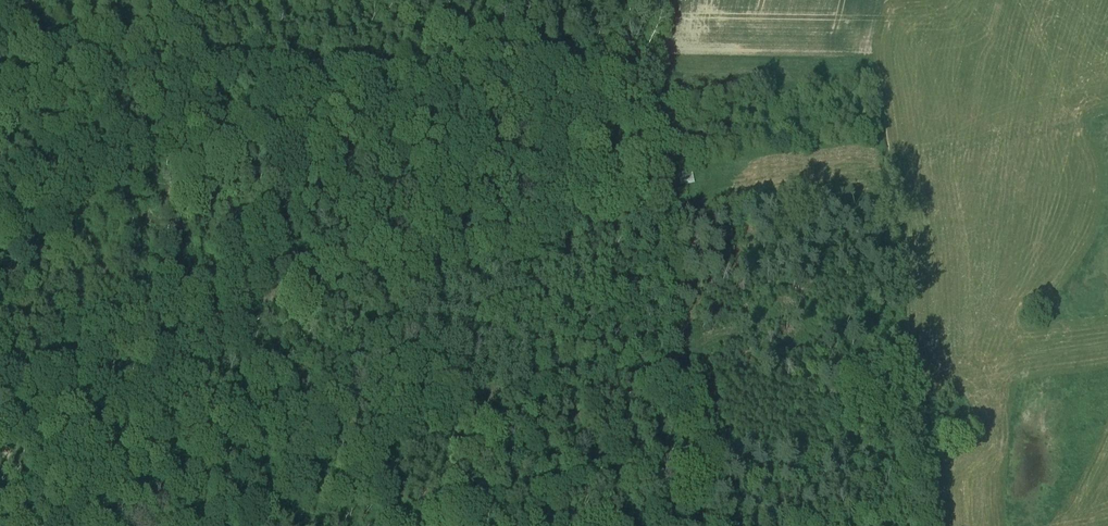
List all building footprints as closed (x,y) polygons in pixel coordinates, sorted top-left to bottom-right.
[(694,190),(692,172),(681,174),(683,191),(694,190)]
